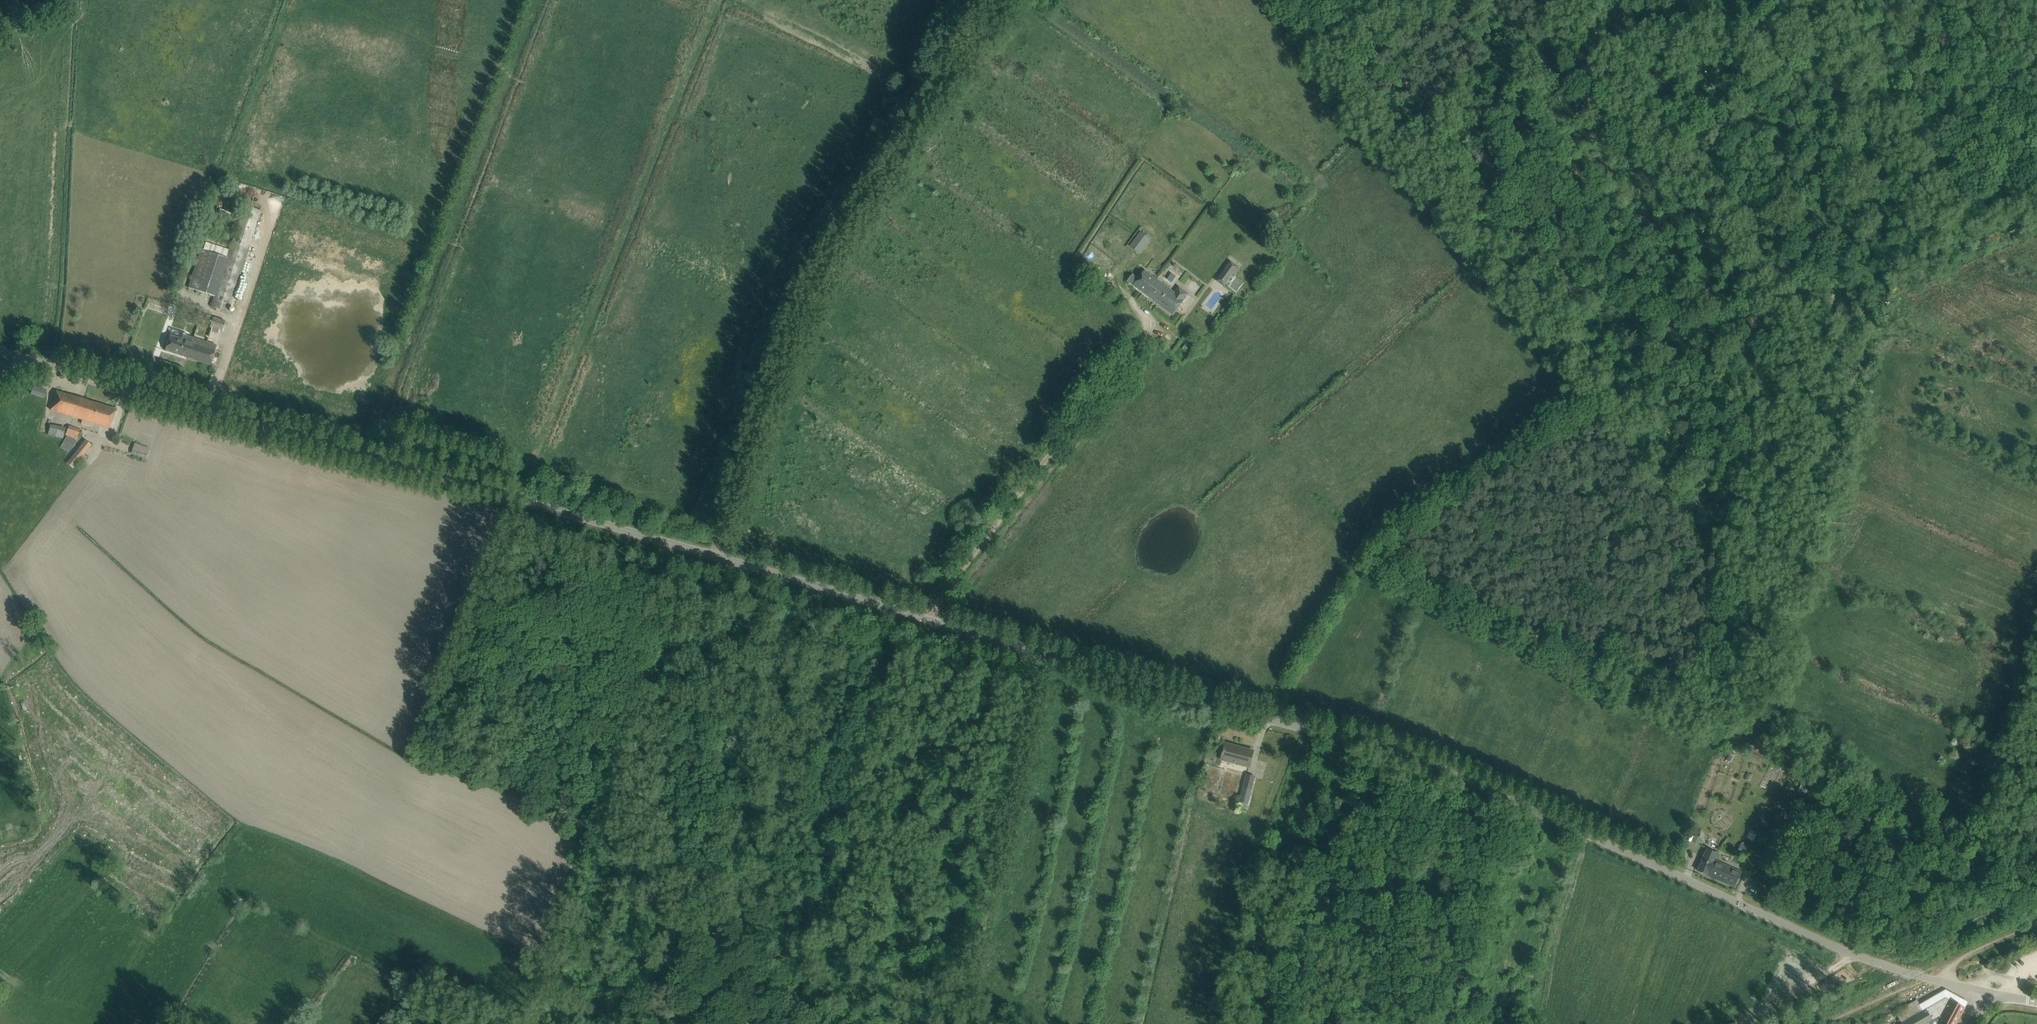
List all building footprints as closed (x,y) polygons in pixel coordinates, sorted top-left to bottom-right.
[(233,305),(263,213),(263,211),(245,206),(228,258),(201,249),(188,288),(214,296),(211,306),(229,312),(231,304),(233,305)] [(235,221),(237,214),(219,208),(217,215),(235,221)] [(1128,247),(1138,253),(1147,238),(1138,232),(1128,247)] [(1173,315),(1179,307),(1184,300),(1188,294),(1179,287),(1174,293),(1157,280),(1174,258),(1159,247),(1142,269),(1144,271),(1138,278),(1132,274),(1127,281),(1173,315)] [(1240,269),(1230,262),(1223,271),(1231,277),(1233,275),(1234,276),(1240,269)] [(192,310),(188,322),(195,324),(199,312),(192,310)] [(225,320),(213,317),(209,327),(222,331),(225,320)] [(210,365),(213,355),(216,346),(182,335),(181,339),(169,336),(165,350),(210,365)] [(44,398),(46,390),(33,386),(31,394),(44,398)] [(91,427),(93,423),(109,428),(115,409),(56,391),(51,410),(82,420),(81,424),(91,427)] [(47,438),(57,440),(57,437),(63,438),(65,428),(50,424),(47,438)] [(65,435),(77,440),(81,430),(69,425),(65,435)] [(66,436),(59,447),(69,453),(76,442),(66,436)] [(91,445),(85,440),(66,463),(73,468),(91,445)] [(149,449),(134,444),(131,453),(146,458),(149,449)] [(1249,767),(1253,751),(1225,743),(1221,759),(1249,767)] [(1238,806),(1246,808),(1254,777),(1247,775),(1238,806)] [(1747,856),(1751,848),(1742,843),(1737,851),(1747,856)] [(1717,853),(1716,853),(1707,849),(1697,871),(1734,887),(1741,872),(1714,860),(1717,853)] [(1875,1022),(1877,1023),(1899,1023),(1910,1018),(1914,1023),(1928,1023),(1929,1023),(1956,1023),(1965,1007),(1946,997),(1933,1004),(1930,999),(1920,1005),(1917,1000),(1875,1022)]
